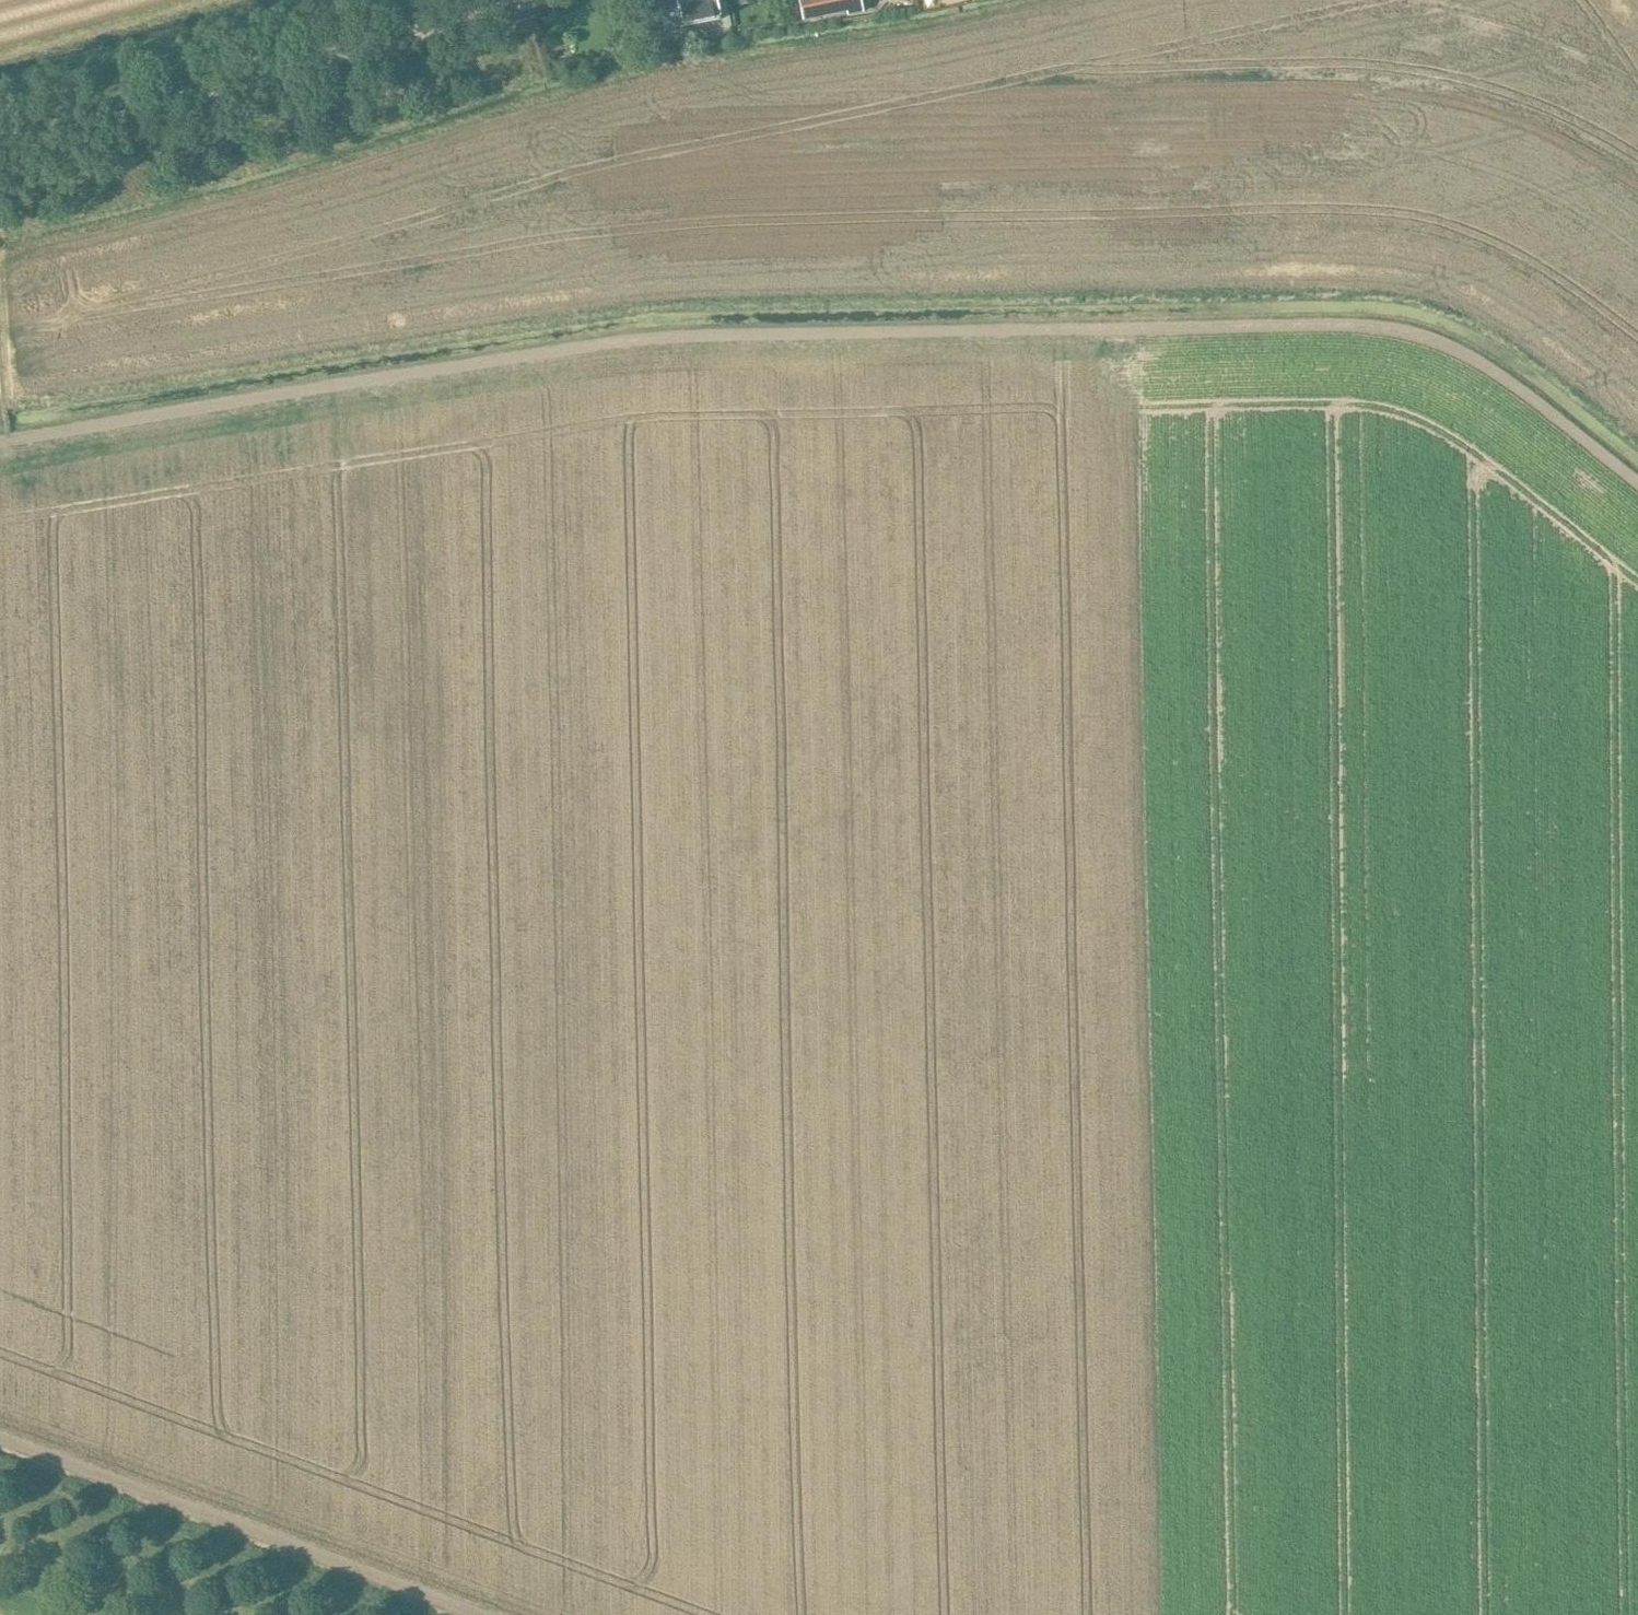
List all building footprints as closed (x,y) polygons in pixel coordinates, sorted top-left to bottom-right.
[(718,0),(666,0),(661,1),(667,28),(721,17),(718,0)] [(803,18),(815,16),(863,6),(862,0),(799,0),(803,18)]
